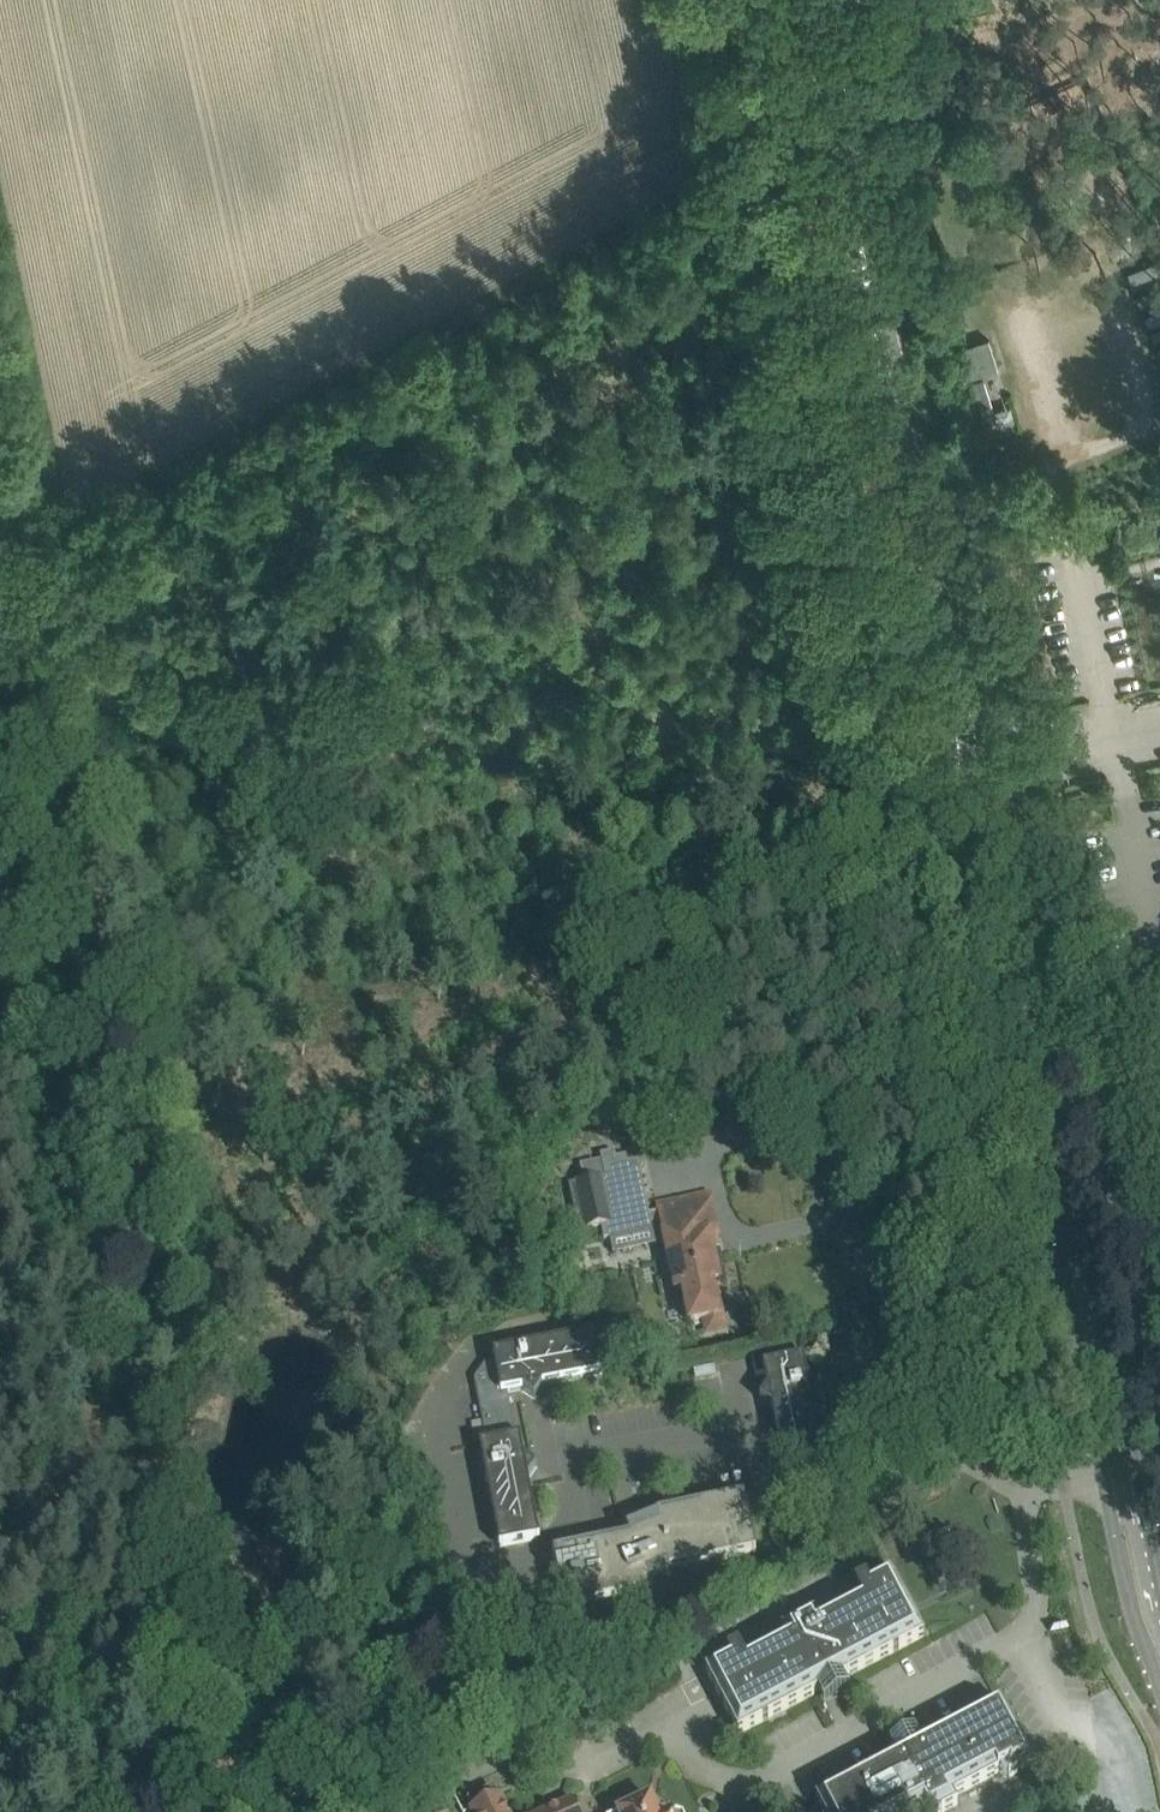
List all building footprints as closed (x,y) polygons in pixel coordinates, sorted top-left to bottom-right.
[(990,342),(963,350),(971,378),(998,370),(990,342)] [(658,1204),(659,1212),(648,1214),(636,1160),(626,1162),(625,1155),(615,1157),(614,1150),(600,1153),(604,1176),(568,1183),(578,1230),(601,1226),(604,1238),(651,1228),(655,1243),(665,1241),(676,1291),(683,1289),(690,1322),(704,1319),(706,1324),(710,1327),(715,1328),(719,1325),(721,1321),(718,1305),(715,1305),(714,1296),(721,1294),(709,1238),(718,1236),(709,1193),(658,1204)] [(534,1346),(542,1384),(602,1372),(594,1334),(534,1346)] [(773,1406),(811,1398),(802,1358),(796,1359),(792,1339),(750,1348),(756,1374),(765,1372),(768,1387),(767,1387),(759,1399),(771,1406),(773,1406)] [(542,1385),(542,1384),(534,1346),(494,1353),(495,1359),(485,1361),(473,1378),(482,1420),(507,1415),(503,1391),(522,1388),(522,1389),(534,1397),(542,1385)] [(811,1398),(773,1406),(785,1466),(823,1458),(811,1398)] [(488,1485),(526,1477),(528,1477),(536,1465),(524,1457),(523,1458),(519,1437),(512,1438),(507,1415),(482,1420),(486,1443),(480,1445),(488,1485)] [(500,1545),(538,1538),(526,1477),(488,1485),(500,1545)] [(647,1520),(660,1581),(672,1579),(670,1571),(756,1553),(744,1497),(656,1515),(656,1517),(647,1520)] [(649,1584),(660,1581),(647,1520),(626,1529),(629,1537),(552,1553),(564,1610),(652,1591),(649,1584)] [(923,1635),(890,1572),(867,1584),(866,1581),(854,1588),(859,1598),(818,1620),(814,1612),(781,1629),(785,1637),(744,1659),(738,1648),(726,1655),(727,1658),(705,1670),(738,1733),(829,1685),(836,1697),(849,1689),(843,1677),(923,1635)] [(1001,1700),(921,1742),(914,1730),(889,1744),(895,1756),(815,1798),(823,1811),(941,1811),(957,1803),(953,1796),(1005,1769),(1009,1776),(1034,1763),(1001,1700)] [(498,1795),(470,1808),(472,1811),(506,1811),(498,1795)] [(651,1798),(629,1808),(621,1811),(658,1811),(651,1798)] [(572,1800),(547,1811),(576,1811),(572,1802),(573,1801),(572,1800)]
